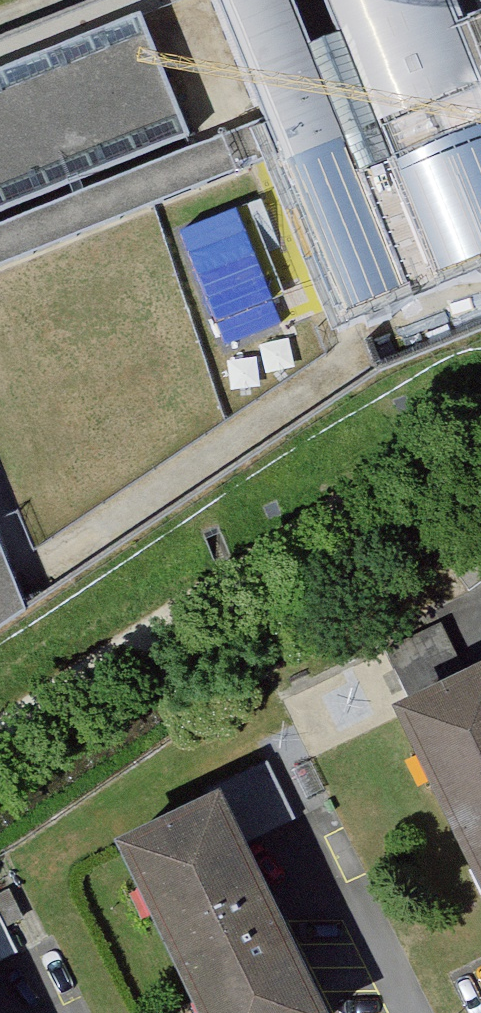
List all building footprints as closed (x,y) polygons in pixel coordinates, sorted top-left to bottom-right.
[(210,1),(260,131),(274,167),(337,332),(404,306),(360,189),(312,66),(286,0),(211,0),(210,1)] [(343,54),(390,177),(438,294),(480,276),(480,88),(460,36),(445,0),(320,0),(343,54)] [(0,78),(0,222),(187,146),(136,22),(0,78)] [(460,36),(480,88),(480,27),(460,36)] [(343,54),(312,66),(360,189),(390,177),(343,54)] [(251,176),(274,167),(260,131),(0,235),(0,278),(251,176)] [(27,617),(0,550),(0,635),(27,617)] [(383,738),(480,941),(480,691),(383,738)] [(289,830),(261,771),(204,798),(211,812),(232,856),(289,830)] [(211,812),(105,862),(176,1012),(306,1012),(232,856),(211,812)] [(9,965),(0,946),(0,969),(9,965)]
